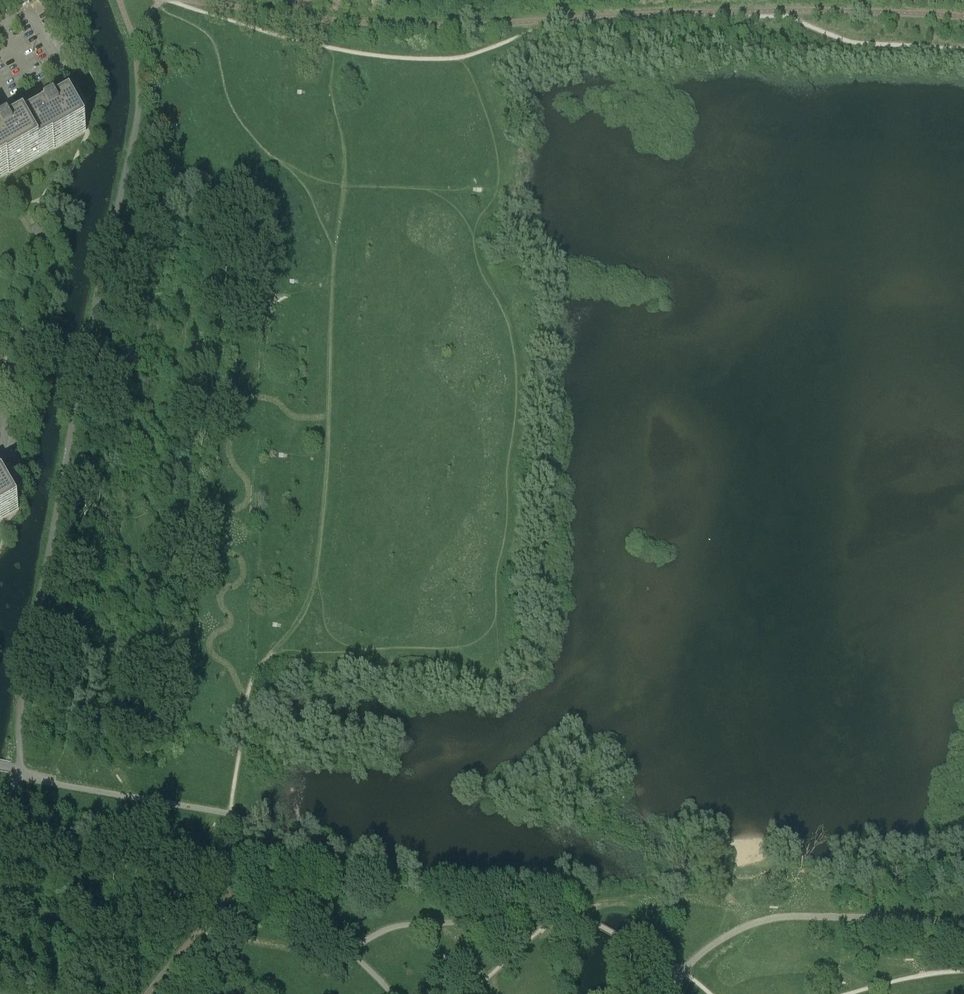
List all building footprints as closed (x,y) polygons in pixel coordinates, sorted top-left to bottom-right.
[(29,2),(28,0),(13,0),(11,1),(16,10),(29,2)] [(0,145),(0,178),(15,169),(16,170),(60,145),(61,146),(85,132),(72,108),(57,117),(55,112),(49,111),(48,121),(12,141),(10,137),(3,136),(2,145),(0,145)] [(7,516),(17,510),(4,486),(0,488),(0,520),(7,516)]
